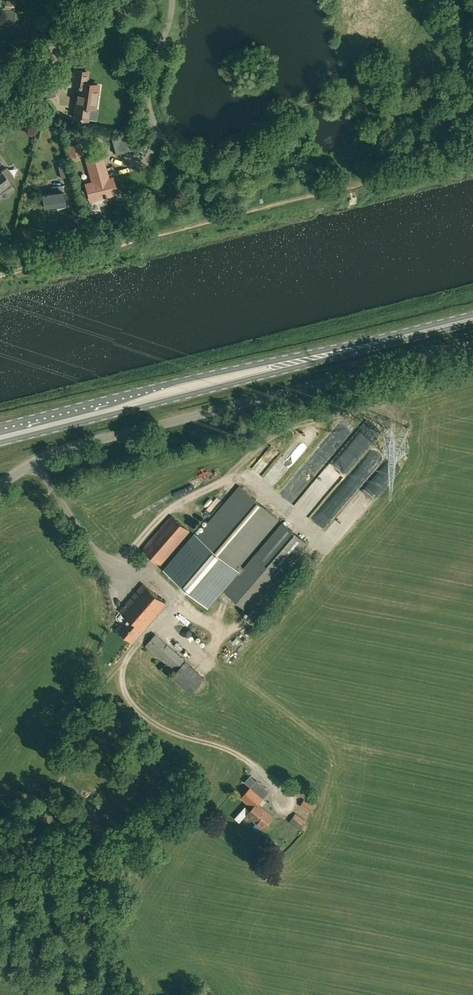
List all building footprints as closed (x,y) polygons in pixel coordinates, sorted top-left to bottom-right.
[(4,0),(1,0),(1,8),(1,9),(13,10),(15,7),(15,0),(11,0),(5,0),(4,0)] [(95,108),(98,85),(86,83),(88,72),(75,70),(73,86),(79,87),(76,106),(75,113),(74,118),(86,120),(88,107),(95,108)] [(57,95),(56,89),(46,92),(48,98),(57,95)] [(0,137),(10,127),(0,116),(0,137)] [(131,150),(127,135),(112,139),(116,154),(131,150)] [(64,178),(71,176),(66,157),(59,159),(64,178)] [(105,196),(117,193),(112,176),(108,177),(102,157),(87,161),(93,181),(90,182),(94,198),(105,195),(105,196)] [(14,189),(9,182),(10,182),(15,178),(8,167),(2,172),(2,171),(1,171),(0,170),(0,198),(0,199),(9,197),(8,193),(14,189)] [(65,203),(63,191),(64,191),(63,185),(58,186),(53,187),(53,193),(42,194),(44,206),(65,203)] [(302,485),(316,469),(309,463),(296,479),(302,485)] [(241,485),(170,570),(208,602),(279,519),(241,485)] [(359,504),(367,510),(377,498),(370,492),(359,504)] [(161,564),(190,531),(173,516),(144,549),(161,564)] [(309,543),(283,521),(244,566),(241,564),(236,570),(240,574),(225,591),(249,612),(309,543)] [(343,538),(348,534),(343,527),(337,532),(343,538)] [(70,537),(74,534),(70,528),(66,531),(70,537)] [(124,529),(117,537),(123,542),(130,534),(124,529)] [(133,642),(167,603),(144,584),(122,609),(129,616),(118,629),(133,642)] [(171,636),(176,632),(172,626),(167,630),(171,636)] [(160,635),(152,644),(176,666),(185,656),(171,644),(170,645),(160,635)] [(242,637),(238,640),(243,647),(247,644),(242,637)] [(263,829),(274,816),(260,803),(270,791),(257,780),(251,787),(243,796),(243,797),(242,798),(248,804),(249,802),(254,806),(247,814),(263,829)] [(310,813),(315,806),(305,799),(300,806),(310,813)] [(300,829),(303,824),(293,817),(289,822),(300,829)]
